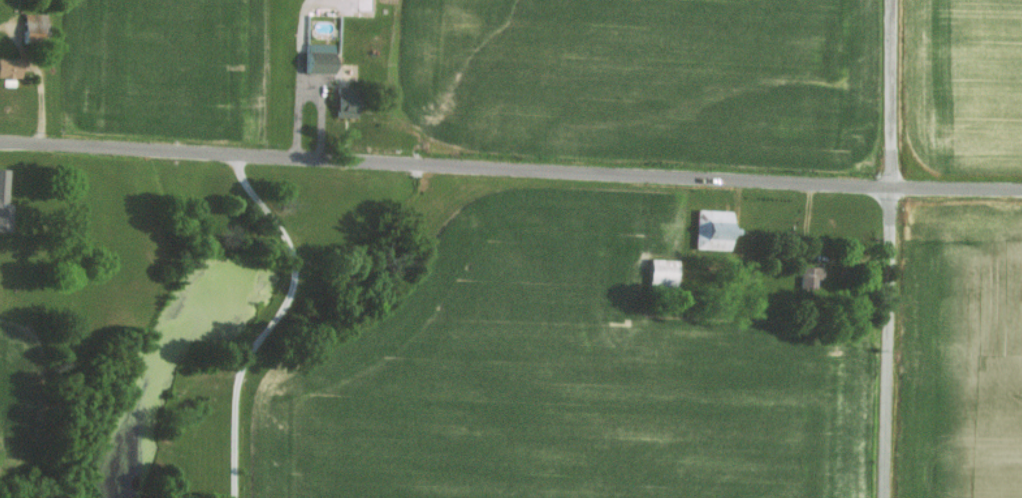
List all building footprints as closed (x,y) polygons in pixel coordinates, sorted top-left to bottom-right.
[(41,13),(19,12),(19,33),(41,33),(41,13)] [(325,72),(330,45),(305,41),(300,68),(325,72)] [(0,57),(0,78),(14,77),(14,57),(0,57)] [(332,117),(353,116),(353,100),(332,101),(332,117)] [(727,210),(693,209),(692,248),(726,249),(727,210)] [(672,259),(644,258),(643,285),(671,286),(672,259)] [(813,277),(818,277),(818,266),(797,266),(797,288),(812,289),(813,277)]
